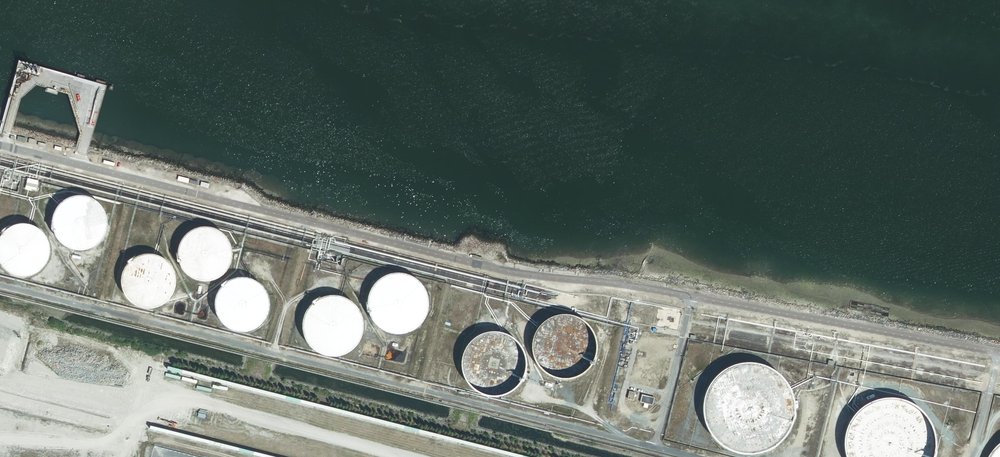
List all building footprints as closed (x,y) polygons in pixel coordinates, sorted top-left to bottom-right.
[(54,212),(53,215),(53,216),(53,219),(52,220),(52,226),(53,228),(54,233),(55,234),(56,237),(57,239),(60,242),(63,245),(67,247),(69,248),(73,250),(74,250),(78,251),(80,251),(83,250),(86,250),(88,249),(91,248),(94,247),(95,246),(98,244),(100,242),(102,240),(103,238),(105,234),(106,233),(107,230),(107,226),(108,224),(107,220),(107,217),(106,214),(105,211),(103,209),(102,206),(100,204),(98,202),(96,201),(92,198),(88,197),(84,196),(82,195),(77,196),(76,196),(73,196),(69,197),(67,198),(65,200),(63,201),(59,205),(57,207),(56,210),(54,212)] [(1,268),(3,270),(6,272),(9,274),(11,275),(16,277),(18,277),(22,278),(26,278),(29,277),(31,276),(33,276),(37,274),(39,272),(41,270),(42,269),(45,266),(46,264),(48,262),(48,260),(49,257),(50,254),(50,253),(50,250),(50,247),(49,244),(48,241),(48,239),(46,236),(44,233),(42,231),(40,229),(37,227),(35,226),(31,224),(29,223),(26,223),(24,223),(20,223),(17,223),(14,224),(12,225),(10,226),(8,227),(5,229),(3,231),(2,232),(0,234),(0,266),(1,268)] [(179,243),(178,246),(178,248),(177,251),(177,252),(177,257),(178,260),(178,262),(179,265),(181,268),(182,270),(183,272),(185,274),(187,275),(189,277),(193,279),(197,281),(199,281),(202,282),(207,282),(211,281),(213,280),(217,279),(218,278),(221,276),(224,273),(226,272),(228,269),(229,266),(230,263),(231,260),(232,256),(232,254),(232,251),(231,247),(230,244),(229,242),(228,240),(226,237),(222,233),(220,232),(218,230),(215,229),(213,228),(211,228),(207,227),(202,227),(198,227),(196,228),(193,229),(191,230),(189,231),(186,234),(183,238),(181,240),(179,243)] [(124,270),(123,273),(122,275),(122,279),(121,283),(122,285),(122,288),(123,290),(124,293),(125,295),(128,299),(129,301),(131,303),(133,304),(136,306),(138,307),(142,308),(147,309),(149,309),(152,309),(155,309),(157,308),(159,307),(163,306),(165,304),(168,302),(170,301),(172,298),(173,297),(175,294),(176,289),(177,288),(177,284),(177,279),(177,277),(176,272),(174,268),(173,265),(171,263),(170,262),(167,260),(166,258),(163,257),(161,255),(158,255),(155,254),(152,253),(147,253),(144,254),(141,254),(138,256),(136,256),(133,258),(131,260),(128,263),(126,267),(124,270)] [(372,287),(370,290),(370,291),(369,294),(368,297),(368,300),(368,302),(368,305),(368,310),(369,312),(370,314),(371,316),(373,320),(375,322),(376,324),(378,326),(381,328),(384,330),(387,331),(390,333),(393,333),(396,334),(400,334),(403,333),(406,333),(410,331),(413,330),(416,328),(418,326),(421,324),(423,321),(425,319),(426,317),(427,313),(428,311),(429,306),(429,301),(429,298),(428,295),(426,291),(425,288),(423,285),(420,281),(417,279),(415,277),(413,276),(411,275),(406,273),(403,273),(400,272),(396,272),(393,273),(390,274),(387,275),(384,276),(381,278),(379,279),(377,281),(375,284),(373,285),(372,287)] [(215,294),(215,295),(215,296),(214,299),(214,302),(214,306),(214,312),(215,315),(216,316),(217,319),(219,321),(220,323),(222,324),(224,326),(225,327),(228,329),(230,330),(233,331),(236,332),(239,332),(242,333),(247,332),(250,331),(253,330),(255,329),(258,327),(260,326),(261,324),(263,322),(264,321),(266,318),(267,316),(268,314),(269,310),(269,307),(270,305),(269,302),(269,299),(268,296),(268,294),(266,291),(265,290),(263,287),(262,285),(260,283),(258,282),(256,280),(253,279),(250,278),(248,277),(245,277),(242,277),(240,277),(236,277),(233,278),(230,279),(228,280),(226,281),(224,283),(222,285),(220,287),(218,289),(217,292),(215,294)] [(306,311),(304,314),(303,318),(302,320),(302,323),(302,325),(302,328),(302,332),(303,335),(304,338),(305,340),(306,343),(308,345),(310,348),(313,350),(314,352),(317,353),(320,355),(323,356),(326,357),(329,357),(332,357),(335,357),(338,357),(340,356),(344,355),(347,354),(349,353),(352,351),(354,349),(355,348),(358,345),(360,342),(361,339),(363,335),(363,332),(364,328),(364,325),(363,320),(363,318),(362,315),(361,313),(359,310),(356,306),(353,303),(350,301),(347,299),(346,298),(340,296),(337,296),(334,295),(330,295),(326,296),(324,297),(320,298),(318,299),(315,301),(313,303),(310,305),(309,306),(307,308),(306,311)] [(532,344),(532,348),(532,351),(533,354),(534,358),(535,360),(537,365),(538,367),(541,370),(543,373),(546,375),(548,376),(551,378),(554,379),(556,380),(559,380),(562,381),(565,381),(568,381),(572,380),(574,379),(577,378),(580,377),(583,375),(585,374),(587,372),(589,370),(592,367),(593,364),(594,362),(595,359),(596,357),(597,354),(597,351),(597,347),(597,345),(597,341),(596,337),(595,335),(593,332),(591,329),(590,328),(587,324),(584,322),(581,320),(578,319),(576,318),(573,317),(569,316),(566,316),(562,316),(560,316),(556,317),(552,318),(548,320),(545,322),(543,324),(541,326),(539,329),(537,331),(536,334),(534,338),(533,341),(532,344)] [(468,345),(466,348),(465,350),(464,353),(463,355),(462,358),(461,361),(461,367),(462,371),(462,373),(463,375),(464,378),(466,382),(468,384),(470,387),(472,389),(475,391),(478,393),(481,394),(484,396),(488,397),(491,397),(494,397),(497,397),(501,396),(504,396),(507,395),(510,393),(513,391),(515,389),(517,387),(520,385),(521,383),(523,379),(524,377),(525,374),(526,371),(526,368),(526,362),(526,358),(525,355),(524,351),(522,348),(521,346),(518,343),(516,341),(515,339),(512,337),(509,336),(506,334),(504,334),(501,333),(499,332),(496,332),(492,332),(489,332),(486,333),(484,334),(481,335),(478,336),(474,338),(473,340),(470,342),(468,345)] [(708,431),(709,434),(710,434),(713,438),(716,442),(719,445),(723,448),(727,450),(731,452),(735,454),(740,455),(744,456),(749,456),(753,456),(757,455),(761,454),(767,452),(770,451),(775,448),(777,447),(779,445),(783,442),(785,438),(788,435),(790,431),(792,427),(793,424),(795,419),(795,414),(795,412),(795,408),(795,403),(794,400),(793,394),(791,390),(789,385),(787,383),(785,380),(781,376),(777,373),(775,371),(770,368),(766,366),(762,365),(758,364),(754,363),(749,363),(745,363),(741,364),(736,365),(733,366),(728,368),(723,371),(720,373),(716,377),(713,381),(710,384),(708,388),(706,391),(705,395),(704,400),(703,403),(703,408),(703,413),(703,416),(704,422),(705,426),(708,431)] [(642,395),(640,403),(653,406),(655,398),(642,395)] [(936,455),(937,449),(937,447),(937,441),(936,436),(936,433),(935,430),(934,426),(932,423),(930,419),(927,416),(925,413),(923,411),(919,408),(916,406),(912,403),(908,402),(903,400),(900,399),(896,399),(892,399),(888,399),(882,399),(879,400),(875,402),(870,403),(866,406),(863,408),(859,411),(856,414),(854,417),(851,421),(849,425),(848,427),(847,431),(846,434),(845,440),(844,444),(845,448),(845,453),(846,456),(936,456),(936,455)] [(997,448),(996,449),(993,452),(991,456),(990,456),(999,456),(999,445),(998,447),(997,448)]
